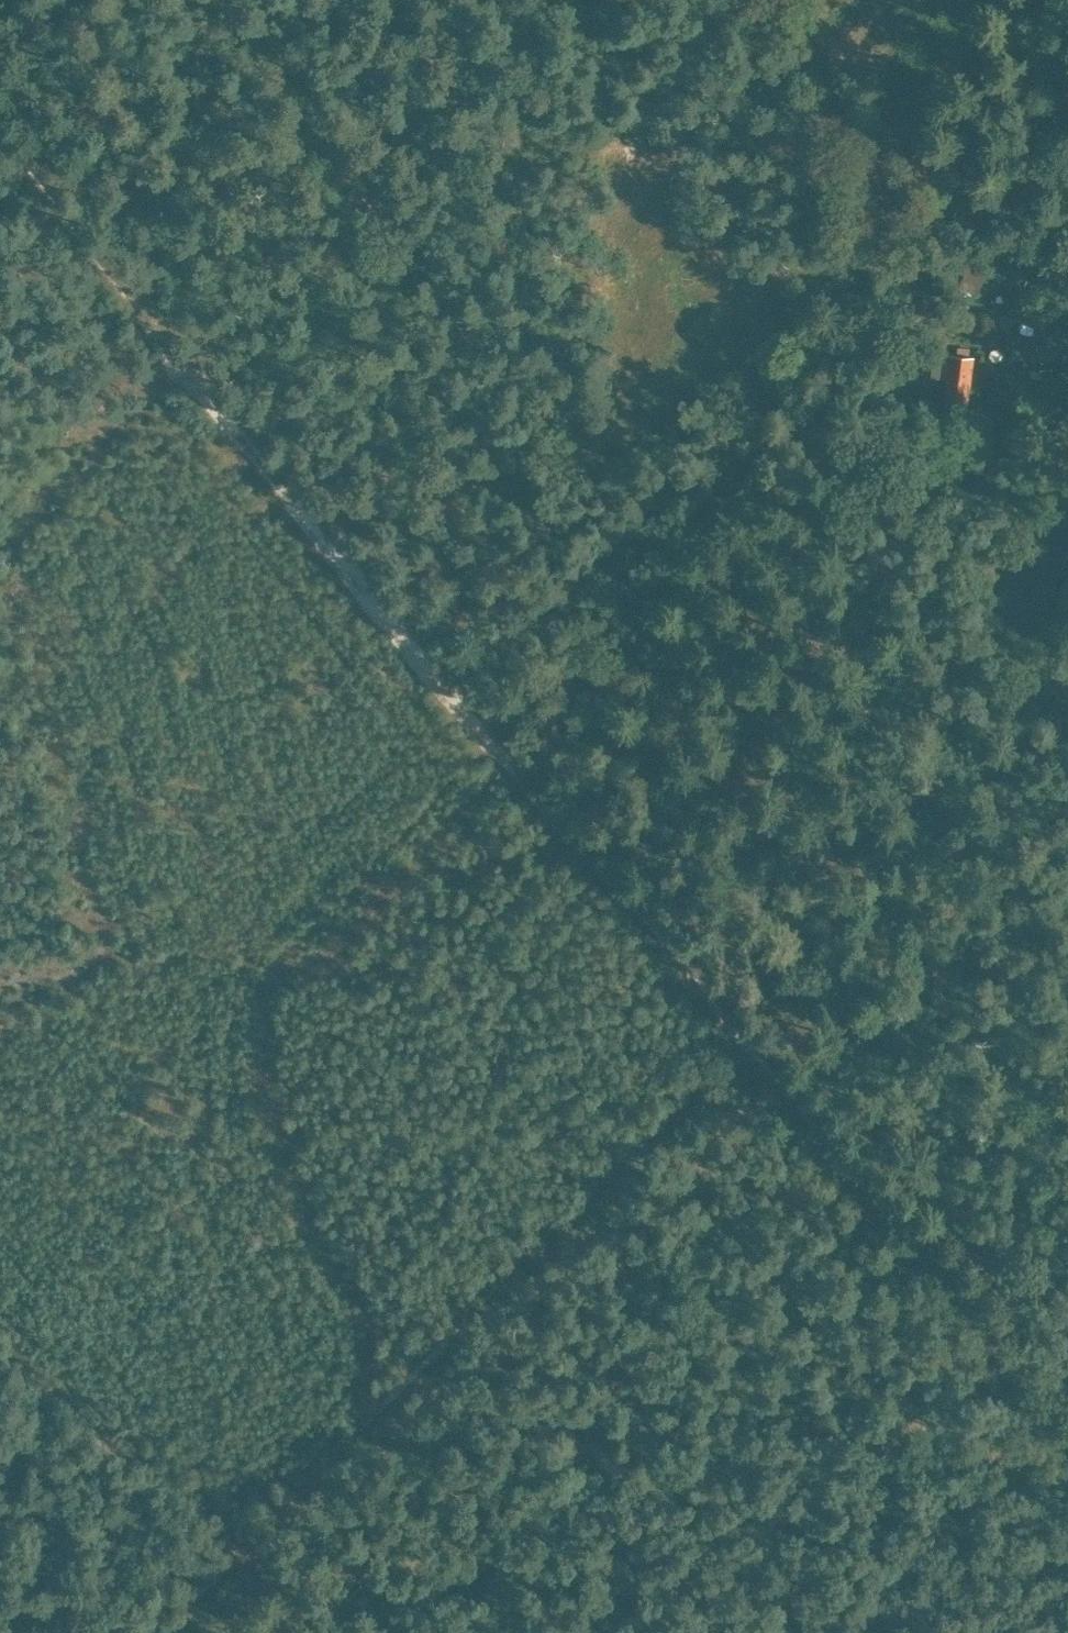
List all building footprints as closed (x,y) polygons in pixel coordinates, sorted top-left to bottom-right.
[(960,288),(977,295),(990,265),(973,258),(960,288)] [(1041,322),(1019,320),(997,318),(995,335),(1008,336),(1007,353),(1029,355),(1061,358),(1063,341),(1045,339),(1045,335),(1040,334),(1041,322)] [(930,375),(948,378),(945,403),(965,405),(971,357),(951,355),(933,353),(930,375)]
